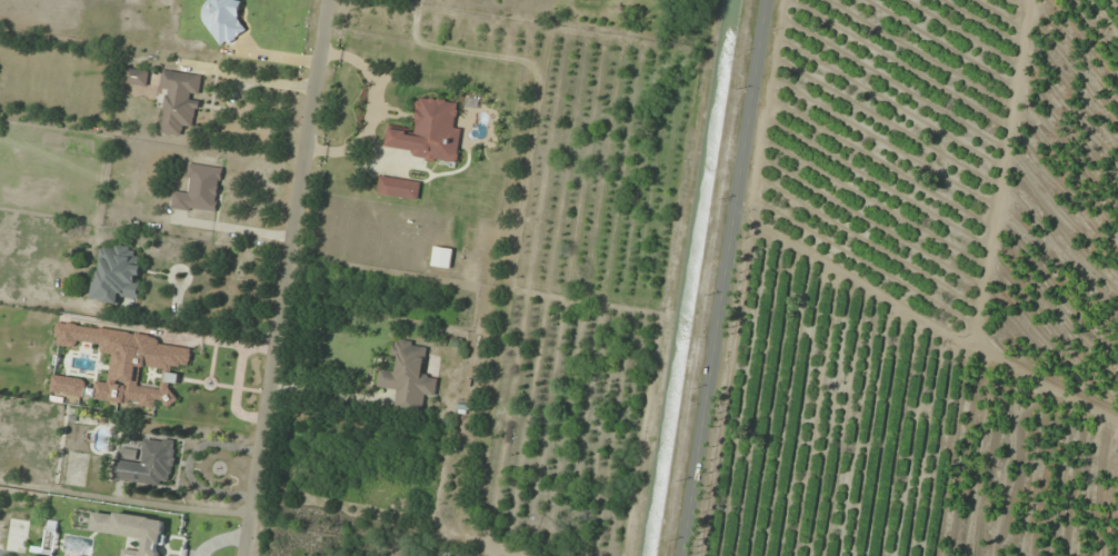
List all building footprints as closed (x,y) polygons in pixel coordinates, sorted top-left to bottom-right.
[(149,72),(127,69),(125,83),(147,86),(149,72)] [(161,133),(182,136),(184,126),(196,127),(203,76),(162,70),(160,91),(166,92),(161,133)] [(457,164),(461,129),(455,128),(458,102),(418,98),(414,132),(389,129),(387,145),(414,148),(413,159),(457,164)] [(216,215),(223,168),(190,164),(186,188),(175,186),(172,209),(216,215)] [(378,195),(418,200),(420,182),(380,177),(378,195)] [(135,248),(99,243),(91,300),(123,305),(124,297),(138,299),(144,259),(133,258),(135,248)] [(453,249),(435,247),(433,266),(451,269),(453,249)] [(428,344),(394,340),(392,358),(397,358),(396,372),(379,370),(377,389),(397,391),(395,413),(422,417),(424,395),(435,397),(438,378),(424,377),(428,344)] [(114,479),(171,487),(177,442),(145,437),(142,456),(118,452),(114,479)]
